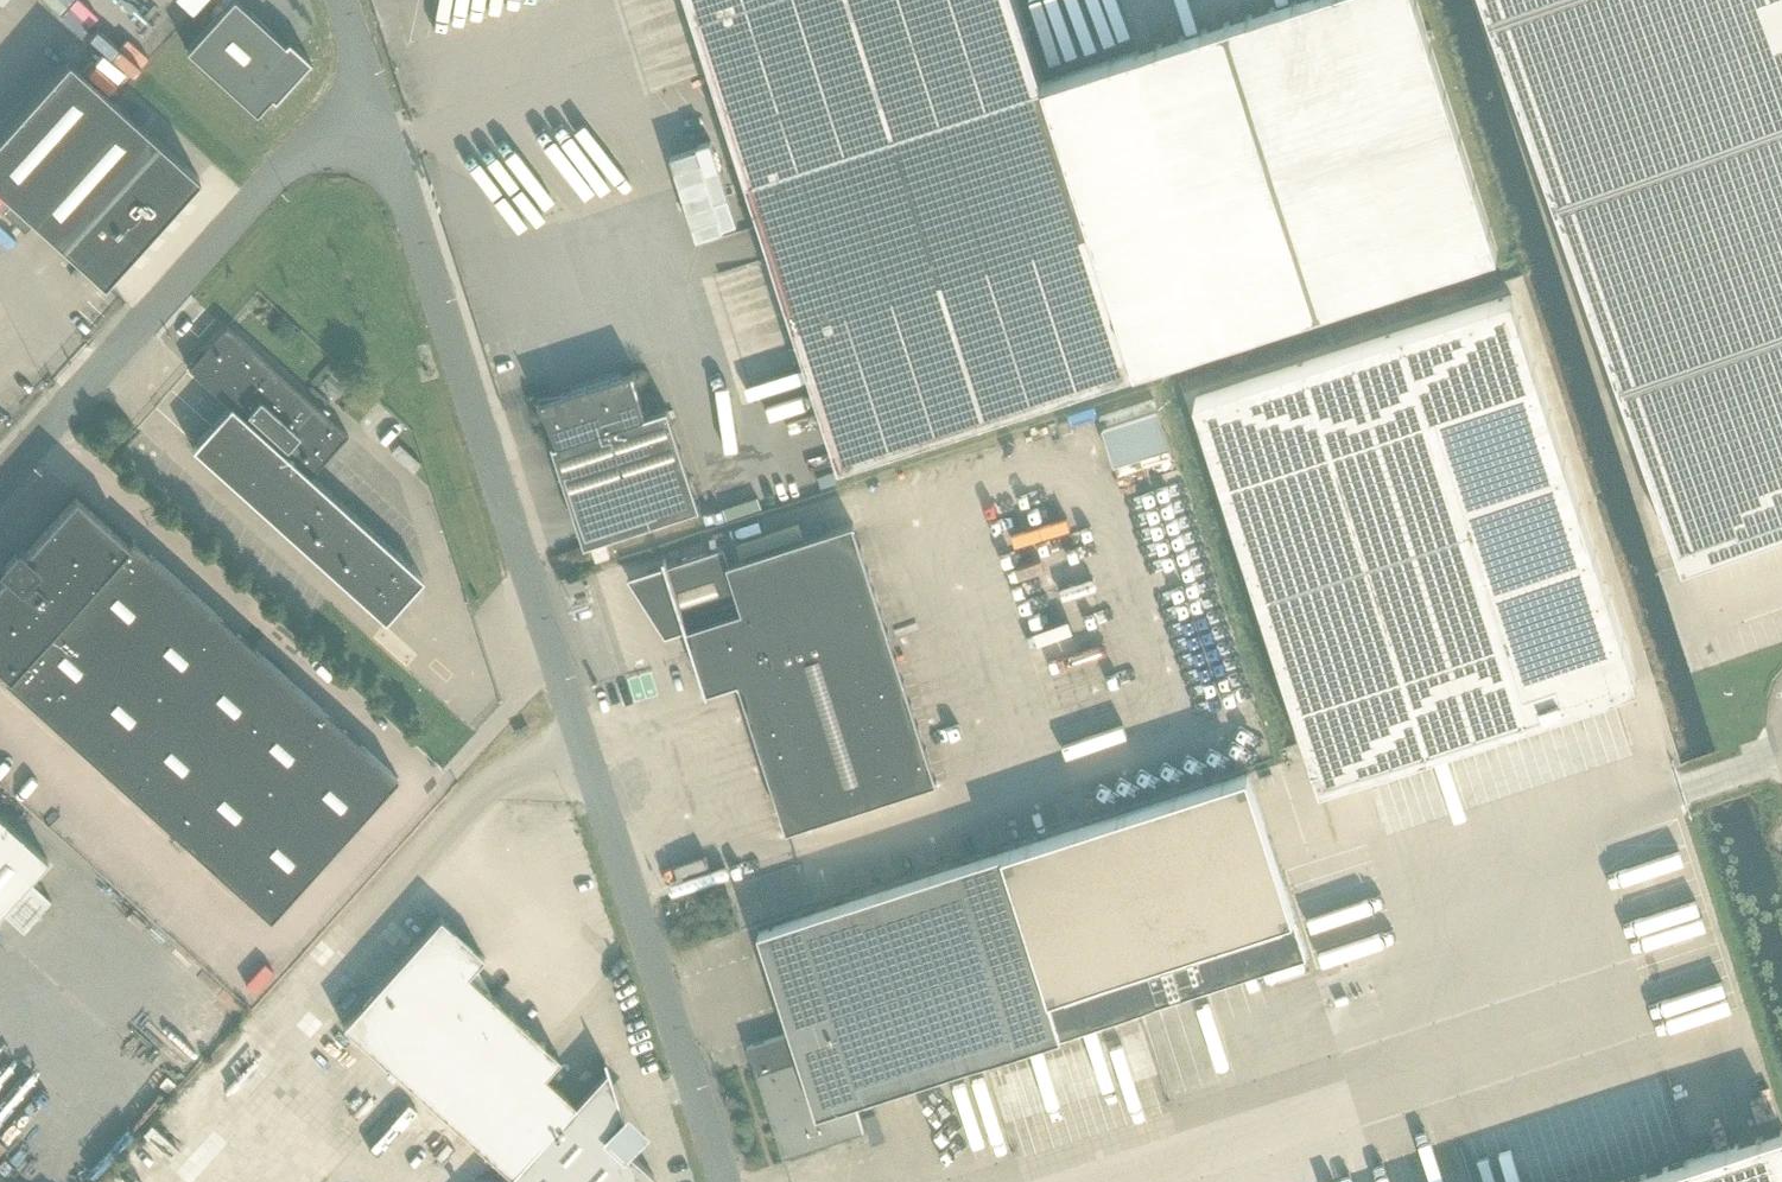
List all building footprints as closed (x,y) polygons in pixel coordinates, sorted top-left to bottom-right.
[(186,49),(257,113),(272,97),(275,100),(311,60),(288,39),(285,43),(238,0),(231,0),(186,49)] [(748,175),(841,461),(1136,366),(1504,247),(1424,0),(1289,0),(1043,80),(1017,0),(691,0),(748,175)] [(1683,564),(1781,530),(1781,0),(1484,0),(1683,564)] [(109,288),(204,182),(74,64),(0,146),(0,189),(109,288)] [(724,225),(738,221),(711,138),(697,143),(699,146),(671,155),(698,237),(725,228),(724,225)] [(1513,295),(1202,395),(1327,783),(1638,682),(1513,295)] [(227,324),(189,367),(230,405),(192,447),(385,620),(389,616),(388,615),(423,577),(310,476),(348,433),(227,324)] [(540,396),(538,397),(559,443),(554,445),(586,544),(701,507),(668,408),(646,415),(632,373),(637,371),(636,370),(541,401),(540,396)] [(834,471),(818,476),(822,487),(837,482),(834,471)] [(4,563),(8,567),(0,576),(0,667),(8,674),(84,590),(129,541),(75,493),(22,552),(18,548),(4,563)] [(628,577),(666,636),(687,629),(708,693),(709,693),(708,691),(740,681),(787,829),(937,781),(854,523),(730,563),(725,547),(668,565),(666,557),(664,558),(666,565),(628,577)] [(133,537),(129,541),(84,590),(137,638),(185,584),(133,537)] [(605,544),(593,548),(597,560),(609,556),(605,544)] [(185,584),(137,638),(121,655),(174,703),(238,632),(185,584)] [(84,590),(8,674),(4,679),(57,727),(121,655),(137,638),(84,590)] [(238,632),(174,703),(227,751),(291,680),(238,632)] [(174,703),(121,655),(57,727),(110,774),(174,703)] [(344,727),(291,680),(227,751),(280,798),(344,727)] [(110,774),(163,822),(227,751),(174,703),(110,774)] [(344,727),(280,798),(334,847),(398,776),(344,727)] [(280,798),(227,751),(163,822),(216,870),(280,798)] [(748,1045),(756,1072),(784,1157),(864,1131),(855,1101),(1307,955),(1248,773),(759,931),(791,1031),(748,1045)] [(270,918),(334,847),(280,798),(216,870),(270,918)] [(46,859),(0,817),(0,910),(46,859)] [(511,1174),(575,1103),(539,1073),(560,1057),(467,974),(484,956),(440,916),(343,1025),(386,1064),(387,1063),(511,1174)] [(1164,1068),(1173,1096),(1252,1070),(1243,1040),(1229,1040),(1224,1022),(1214,1025),(1213,1044),(1194,1043),(1194,1049),(1216,1050),(1218,1054),(1200,1054),(1199,1067),(1183,1066),(1180,1067),(1181,1072),(1173,1072),(1168,1055),(1165,1055),(1164,1068)] [(603,1058),(606,1069),(575,1103),(608,1133),(622,1117),(622,1120),(624,1119),(604,1058),(603,1058)] [(862,1101),(864,1110),(874,1107),(871,1098),(862,1101)] [(575,1103),(511,1174),(504,1181),(647,1181),(654,1174),(608,1133),(575,1103)] [(1619,1181),(1781,1181),(1781,1129),(1619,1181)]
